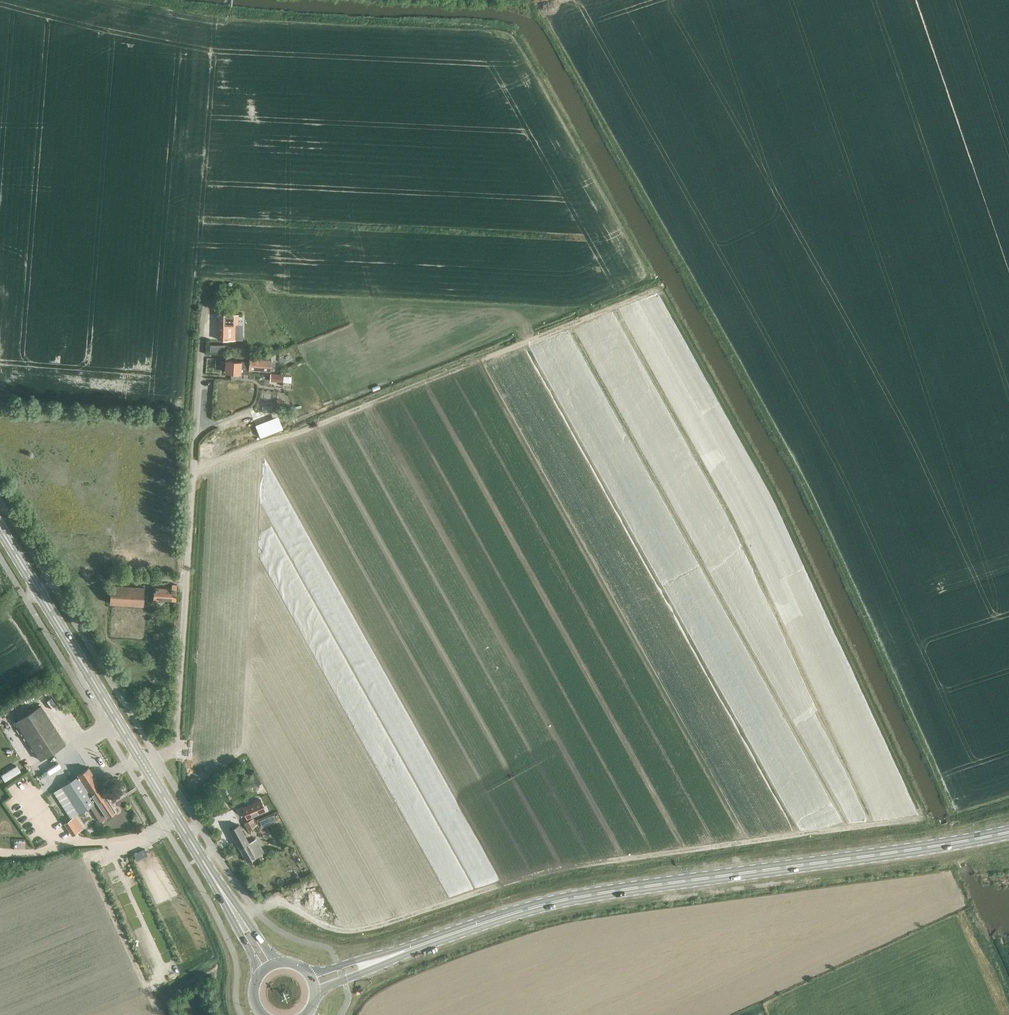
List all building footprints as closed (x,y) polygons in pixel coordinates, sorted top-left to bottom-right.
[(239,314),(219,313),(219,338),(234,339),(234,323),(238,323),(239,314)] [(227,360),(226,372),(242,373),(242,366),(249,367),(249,369),(260,370),(271,370),(271,360),(250,358),(250,361),(227,360)] [(261,385),(261,392),(282,394),(283,386),(261,385)] [(247,395),(230,401),(233,411),(250,404),(247,395)] [(153,598),(176,600),(176,585),(172,584),(172,589),(154,588),(153,598)] [(143,605),(144,587),(111,585),(110,603),(143,605)] [(41,760),(66,743),(41,705),(16,722),(41,760)] [(89,767),(84,771),(78,774),(79,775),(54,792),(71,819),(90,806),(97,816),(99,814),(103,820),(107,817),(117,811),(89,767)] [(267,809),(263,798),(244,806),(249,817),(267,809)] [(71,819),(64,823),(72,835),(79,830),(71,819)] [(256,827),(251,819),(243,823),(248,831),(256,827)] [(238,824),(229,829),(246,862),(263,852),(257,841),(249,845),(238,824)]
